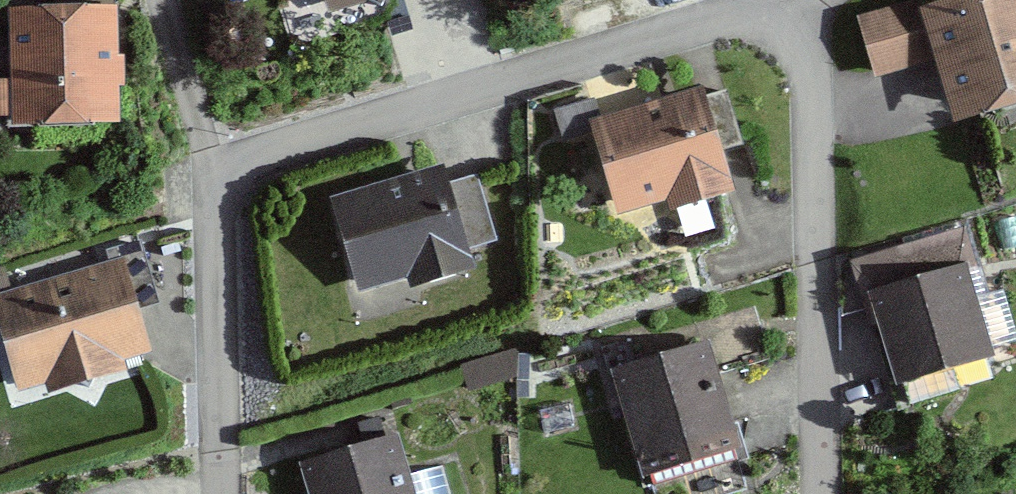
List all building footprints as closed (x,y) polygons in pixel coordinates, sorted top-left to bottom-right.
[(939,19),(964,105),(1015,89),(1015,0),(1001,0),(939,19)] [(923,4),(865,21),(880,71),(938,54),(923,4)] [(62,124),(70,112),(114,110),(111,17),(18,20),(21,113),(35,113),(43,125),(62,124)] [(673,190),(676,200),(728,184),(702,97),(601,128),(624,204),(673,190)] [(342,205),(365,282),(415,267),(418,276),(466,262),(462,249),(496,239),(477,177),(444,187),(440,175),(342,205)] [(5,305),(24,367),(51,359),(57,380),(70,376),(91,388),(102,367),(115,363),(112,353),(139,345),(129,311),(158,302),(140,244),(111,253),(117,272),(5,305)] [(894,343),(912,403),(996,378),(964,270),(919,283),(911,256),(861,271),(883,346),(894,343)] [(742,434),(729,427),(714,376),(773,360),(758,308),(699,324),(706,349),(623,372),(656,493),(735,493),(747,491),(737,456),(742,434)] [(319,493),(409,493),(393,440),(310,465),(319,493)] [(424,493),(452,493),(446,463),(419,468),(424,493)]
